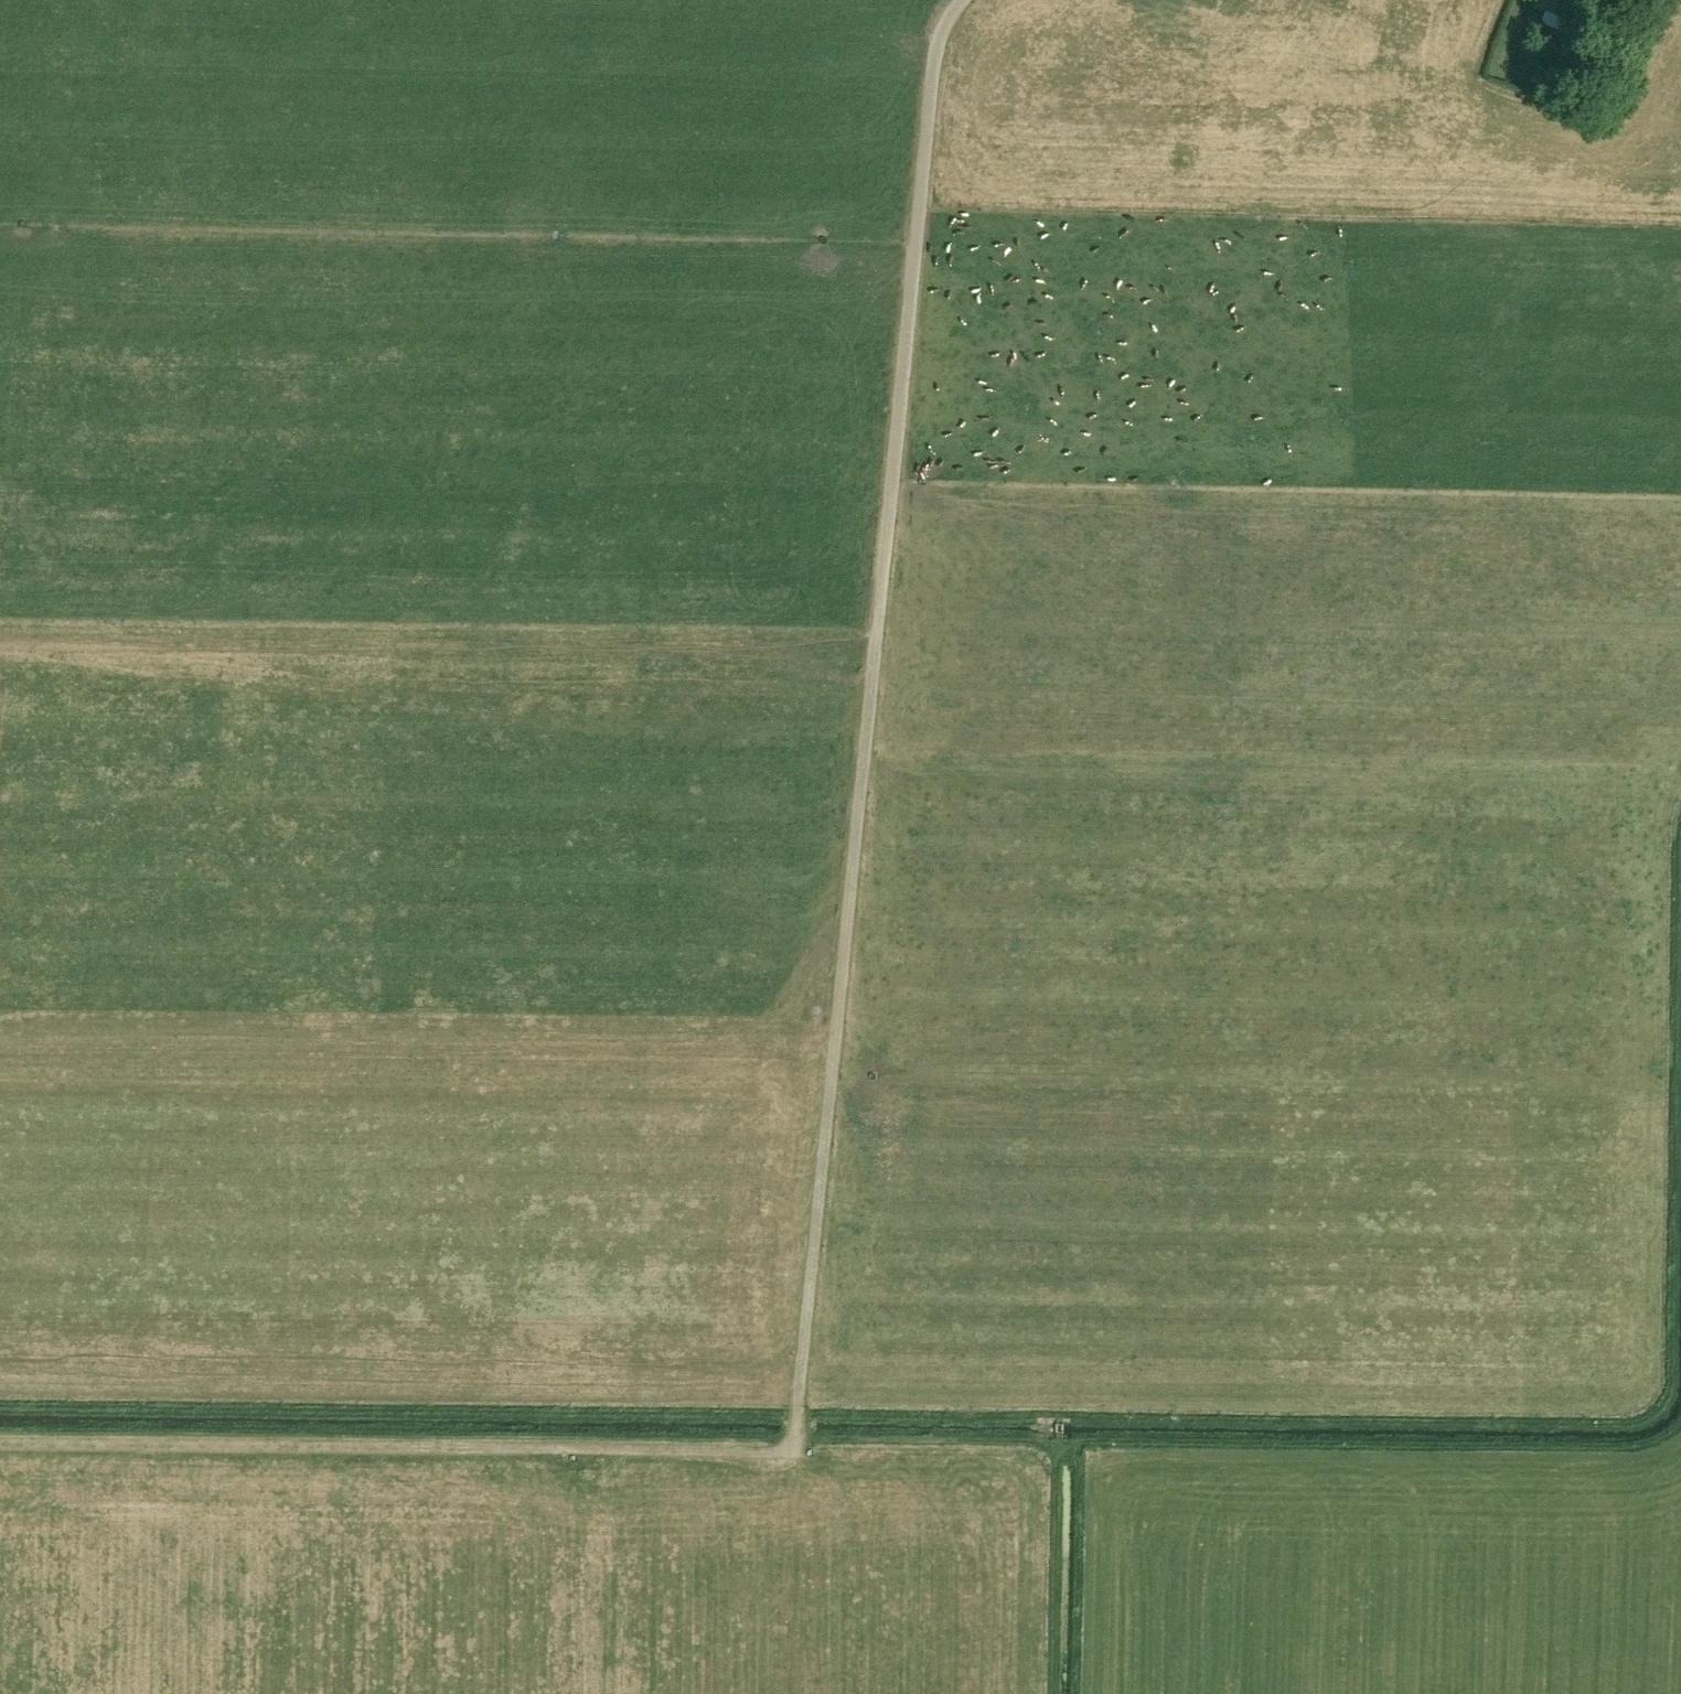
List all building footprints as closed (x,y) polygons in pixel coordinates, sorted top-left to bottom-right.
[(1536,8),(1569,20),(1577,0),(1538,0),(1536,8)]
